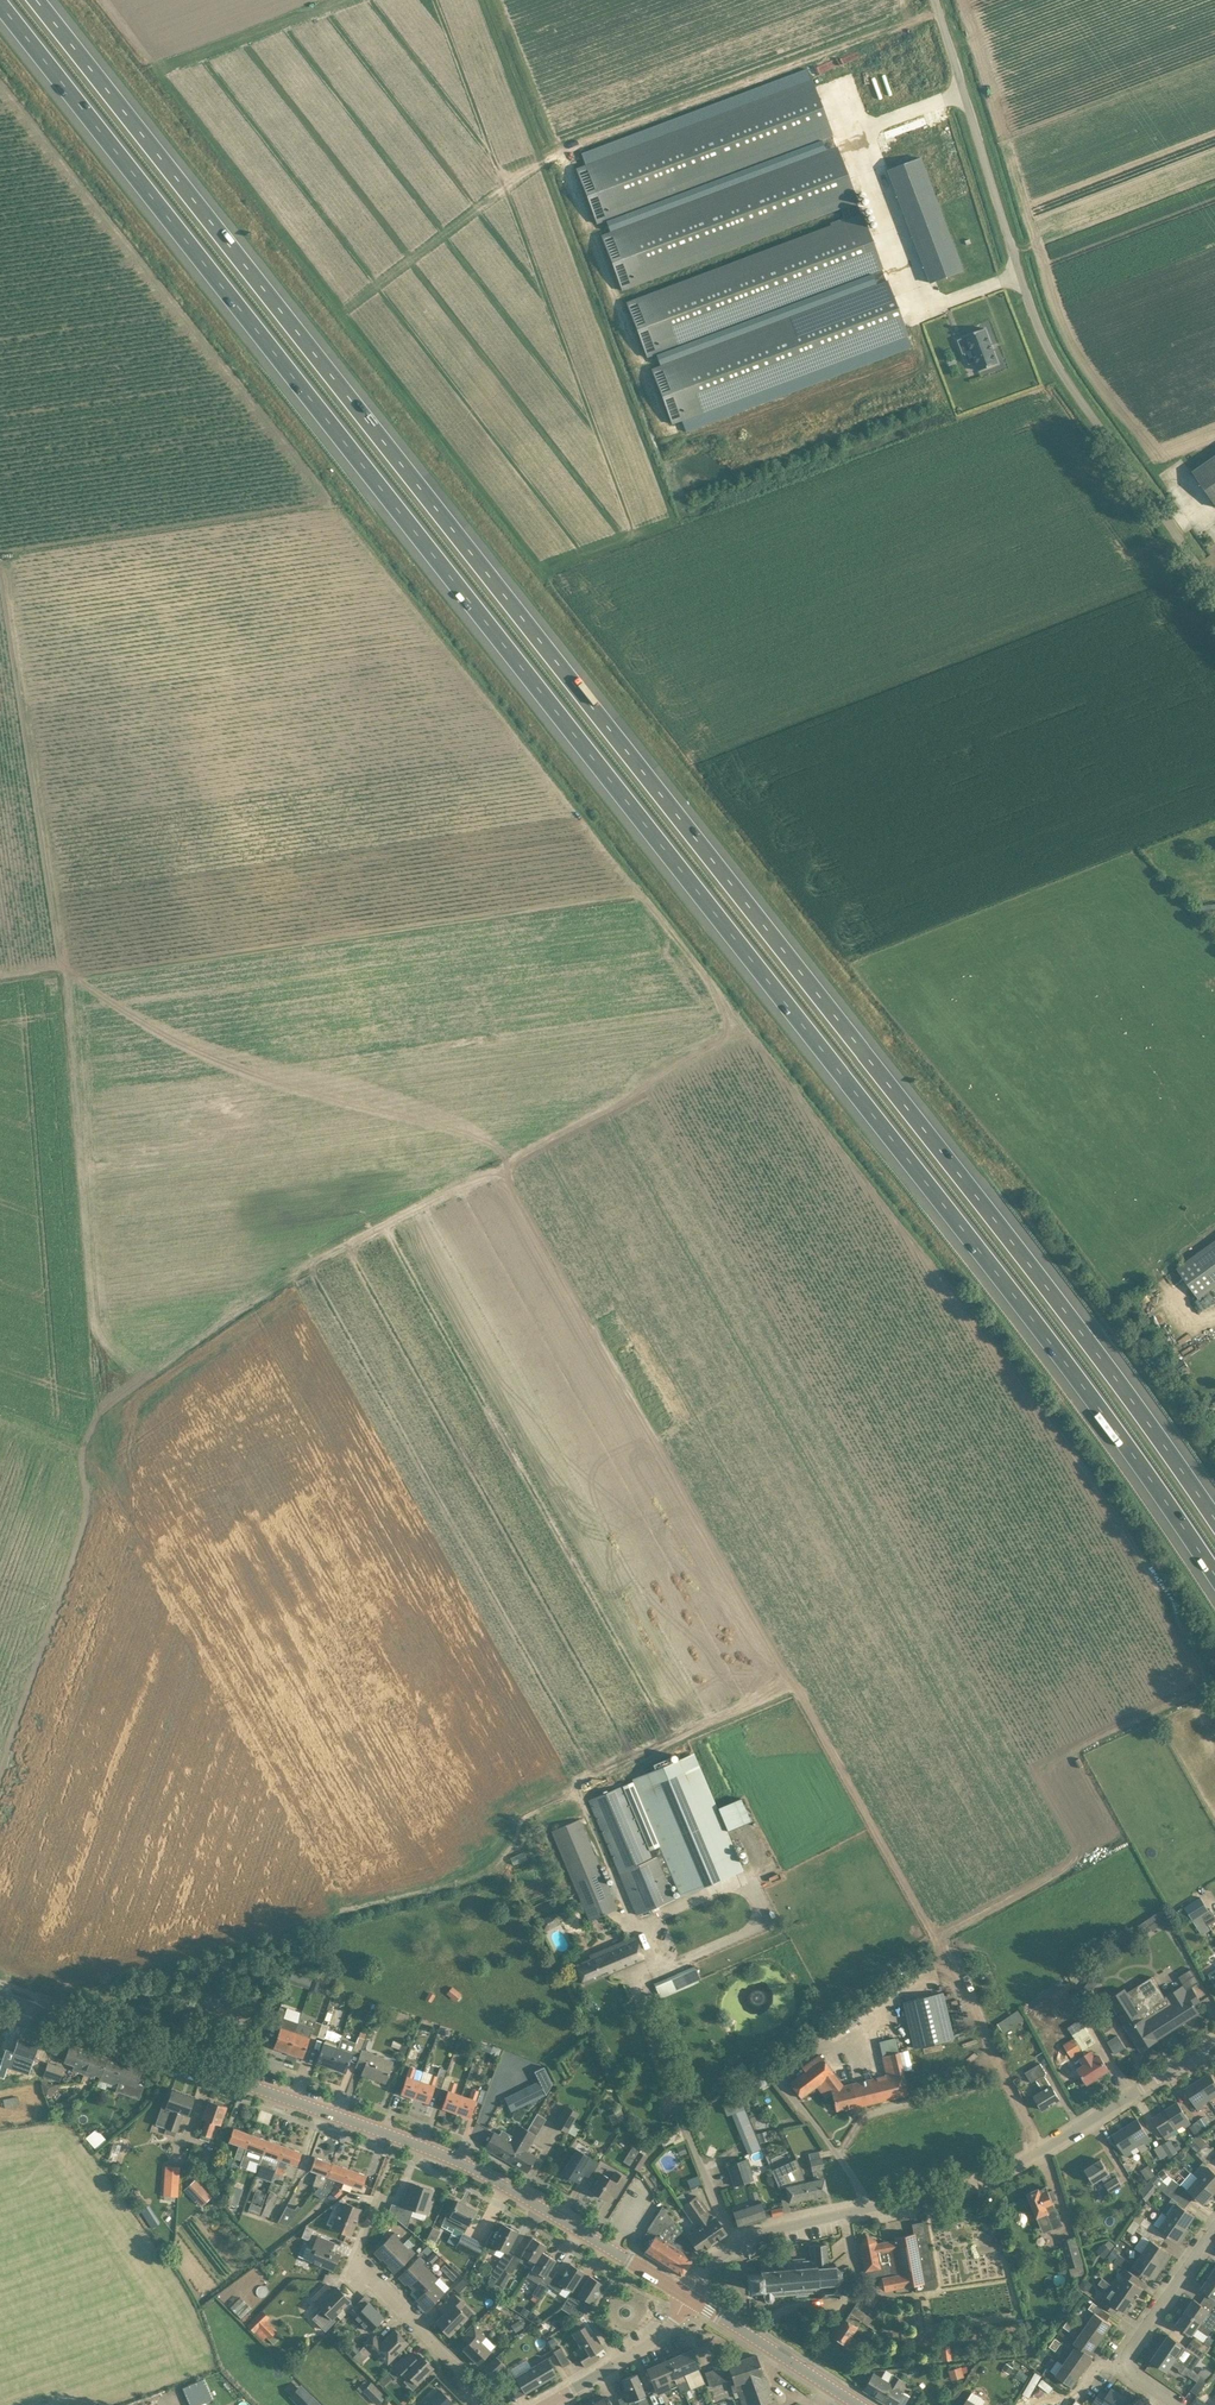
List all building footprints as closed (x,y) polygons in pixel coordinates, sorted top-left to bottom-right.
[(852,220),(846,222),(637,299),(637,298),(627,302),(648,357),(657,353),(872,273),(877,287),(662,366),(661,365),(652,369),(672,424),(682,420),(682,419),(896,341),(895,340),(908,335),(887,280),(886,281),(882,269),(883,269),(862,214),(861,214),(857,202),(858,202),(837,147),(836,147),(832,135),(833,135),(812,80),(800,85),(588,165),(587,165),(578,168),(598,223),(608,220),(607,219),(822,140),(827,153),(612,232),(612,231),(603,235),(623,290),(632,287),(632,286),(841,209),(847,206),(852,220)] [(922,158),(889,170),(931,283),(964,270),(922,158)] [(976,361),(979,371),(999,364),(986,328),(966,335),(972,350),(965,352),(970,363),(976,361)] [(705,513),(940,427),(919,370),(684,456),(705,513)] [(1203,465),(1193,472),(1214,504),(1214,457),(1203,465)] [(1201,911),(1214,909),(1214,903),(1200,905),(1201,911)] [(1178,1267),(1177,1268),(1177,1269),(1199,1298),(1214,1287),(1214,1240),(1178,1267)] [(698,1755),(589,1796),(635,1915),(678,1898),(678,1897),(746,1871),(730,1830),(754,1821),(745,1797),(718,1807),(698,1755)] [(589,1920),(617,1909),(583,1818),(554,1828),(589,1920)] [(1184,1908),(1172,1916),(1179,1927),(1191,1920),(1192,1919),(1196,1926),(1198,1925),(1203,1934),(1211,1929),(1209,1925),(1214,1922),(1214,1917),(1211,1909),(1208,1910),(1201,1898),(1184,1908)] [(539,1921),(544,1930),(549,1928),(544,1918),(539,1921)] [(1143,1934),(1151,1929),(1145,1921),(1137,1926),(1138,1926),(1143,1934)] [(644,1958),(634,1935),(588,1954),(590,1959),(576,1964),(584,1983),(644,1958)] [(695,1966),(654,1985),(660,1998),(700,1980),(695,1966)] [(305,1976),(303,1983),(310,1985),(312,1979),(305,1976)] [(1108,2000),(1126,2030),(1128,2029),(1135,2040),(1141,2050),(1157,2040),(1157,2038),(1199,2011),(1195,2005),(1201,2002),(1195,1991),(1191,1986),(1185,1989),(1183,1985),(1165,1996),(1153,1976),(1127,1992),(1124,1988),(1108,2000)] [(321,1980),(314,1978),(311,1985),(315,1987),(320,1984),(321,1980)] [(1090,1992),(1094,1988),(1087,1983),(1084,1987),(1090,1992)] [(461,1994),(453,1986),(447,1993),(456,2001),(461,1994)] [(437,1993),(429,1989),(425,1998),(433,2002),(437,1993)] [(953,2039),(942,1992),(902,2002),(913,2049),(953,2039)] [(279,2008),(279,2009),(275,2021),(281,2023),(280,2028),(274,2047),(288,2052),(295,2033),(294,2033),(297,2025),(283,2020),(286,2011),(279,2008)] [(1016,2025),(1010,2015),(998,2023),(1002,2029),(1004,2033),(1016,2025)] [(370,2028),(378,2031),(381,2020),(374,2018),(370,2028)] [(288,2052),(303,2057),(307,2046),(309,2038),(310,2034),(317,2036),(322,2024),(315,2022),(315,2021),(313,2027),(298,2022),(295,2033),(288,2052)] [(317,2036),(324,2039),(328,2026),(322,2024),(317,2036)] [(1064,2045),(1071,2057),(1095,2043),(1089,2032),(1088,2033),(1084,2027),(1075,2033),(1078,2039),(1075,2041),(1074,2039),(1064,2045)] [(1125,2047),(1117,2035),(1107,2041),(1115,2054),(1125,2047)] [(352,2053),(359,2056),(361,2050),(365,2039),(358,2036),(352,2053),(337,2048),(331,2067),(345,2072),(349,2061),(352,2053)] [(35,2057),(39,2044),(18,2037),(14,2050),(15,2051),(11,2061),(30,2068),(34,2057),(35,2057)] [(905,2082),(903,2071),(896,2042),(880,2046),(882,2056),(881,2056),(885,2075),(844,2084),(818,2053),(801,2067),(803,2070),(789,2082),(794,2088),(801,2097),(827,2078),(835,2089),(831,2090),(836,2110),(857,2105),(857,2106),(908,2094),(905,2082)] [(481,2049),(490,2053),(498,2056),(501,2048),(493,2045),(493,2046),(484,2043),(480,2043),(479,2046),(481,2049)] [(81,2073),(84,2074),(92,2051),(71,2044),(64,2062),(75,2065),(73,2070),(81,2073)] [(316,2062),(331,2067),(337,2048),(323,2044),(320,2050),(316,2062)] [(355,2066),(356,2066),(363,2069),(362,2073),(385,2082),(393,2061),(368,2052),(361,2050),(359,2056),(355,2066)] [(100,2079),(108,2057),(92,2051),(84,2074),(81,2080),(85,2082),(88,2075),(94,2077),(95,2074),(101,2076),(100,2079)] [(1082,2086),(1108,2070),(1109,2069),(1099,2054),(1093,2058),(1089,2052),(1080,2057),(1084,2064),(1077,2068),(1082,2074),(1078,2077),(1082,2086)] [(119,2081),(136,2087),(142,2069),(108,2057),(100,2079),(118,2086),(119,2081)] [(1042,2090),(1041,2091),(1034,2094),(1035,2095),(1033,2099),(1034,2101),(1038,2101),(1043,2110),(1060,2100),(1054,2089),(1045,2073),(1037,2059),(1023,2067),(1025,2071),(1026,2070),(1032,2082),(1036,2079),(1042,2090)] [(733,2068),(730,2064),(721,2072),(724,2076),(720,2079),(725,2086),(747,2068),(742,2061),(733,2068)] [(43,2076),(59,2082),(64,2068),(48,2062),(43,2076)] [(8,2066),(2,2064),(0,2069),(0,2075),(5,2077),(8,2066)] [(401,2092),(415,2097),(424,2071),(423,2071),(420,2080),(411,2078),(414,2068),(409,2067),(405,2081),(401,2092)] [(441,2088),(447,2071),(440,2067),(436,2076),(430,2074),(430,2073),(424,2071),(415,2097),(429,2102),(434,2085),(441,2088)] [(1210,2100),(1214,2096),(1214,2080),(1210,2072),(1197,2080),(1210,2100)] [(442,2107),(456,2112),(462,2094),(455,2092),(457,2083),(451,2080),(446,2096),(442,2107)] [(546,2095),(543,2090),(539,2081),(539,2080),(512,2093),(519,2108),(546,2095)] [(1185,2088),(1191,2098),(1198,2110),(1204,2106),(1203,2104),(1210,2100),(1197,2080),(1185,2088)] [(57,2084),(41,2081),(46,2096),(51,2096),(57,2090),(57,2084)] [(163,2101),(160,2112),(155,2124),(166,2128),(177,2131),(183,2113),(188,2115),(191,2107),(195,2096),(172,2088),(167,2102),(163,2101)] [(470,2097),(462,2094),(456,2112),(470,2116),(474,2105),(478,2090),(473,2088),(470,2097)] [(20,2105),(18,2095),(3,2099),(5,2108),(20,2105)] [(741,2098),(727,2104),(731,2113),(742,2141),(748,2154),(762,2148),(760,2142),(756,2133),(751,2121),(748,2115),(741,2098)] [(209,2101),(205,2112),(203,2119),(206,2120),(201,2134),(210,2137),(215,2124),(219,2125),(226,2107),(209,2101)] [(1178,2101),(1165,2109),(1177,2129),(1184,2125),(1185,2126),(1191,2123),(1184,2111),(1178,2101)] [(554,2125),(566,2133),(579,2113),(566,2105),(554,2125)] [(1171,2133),(1177,2129),(1165,2109),(1152,2117),(1159,2127),(1166,2139),(1172,2135),(1171,2133)] [(615,2112),(619,2122),(625,2119),(622,2110),(615,2112)] [(1209,2124),(1204,2116),(1197,2120),(1203,2128),(1209,2124)] [(1125,2126),(1137,2146),(1144,2141),(1146,2143),(1151,2140),(1144,2128),(1138,2118),(1125,2126)] [(1196,2136),(1204,2131),(1197,2121),(1189,2126),(1196,2136)] [(1112,2134),(1119,2145),(1126,2156),(1132,2152),(1130,2150),(1137,2146),(1125,2126),(1112,2134)] [(96,2148),(107,2139),(97,2127),(86,2137),(96,2148)] [(229,2142),(238,2145),(234,2158),(241,2160),(251,2134),(234,2127),(229,2142)] [(508,2160),(515,2164),(527,2172),(533,2161),(536,2157),(526,2150),(535,2134),(531,2131),(527,2129),(508,2160)] [(494,2131),(485,2147),(508,2160),(521,2139),(513,2135),(510,2140),(494,2131)] [(251,2134),(241,2160),(248,2163),(253,2150),(262,2153),(263,2153),(268,2140),(251,2134)] [(1213,2158),(1214,2156),(1214,2150),(1199,2135),(1193,2139),(1213,2158)] [(667,2148),(672,2146),(668,2138),(663,2140),(667,2148)] [(1213,2158),(1193,2139),(1192,2139),(1201,2148),(1196,2153),(1207,2164),(1213,2158)] [(263,2153),(262,2153),(258,2166),(275,2172),(284,2145),(268,2140),(263,2153)] [(1178,2152),(1177,2150),(1173,2144),(1171,2140),(1168,2140),(1162,2144),(1170,2157),(1178,2152)] [(678,2146),(681,2154),(687,2152),(683,2144),(678,2146)] [(281,2179),(282,2176),(286,2162),(297,2165),(302,2152),(284,2145),(275,2172),(275,2173),(274,2177),(281,2179)] [(575,2150),(568,2161),(562,2172),(578,2182),(585,2170),(591,2174),(598,2164),(575,2150)] [(638,2151),(630,2165),(638,2171),(647,2156),(638,2151)] [(820,2151),(808,2153),(810,2161),(812,2170),(814,2170),(816,2179),(804,2181),(808,2197),(827,2193),(821,2167),(824,2167),(820,2151)] [(1180,2160),(1185,2155),(1181,2151),(1176,2156),(1180,2160)] [(877,2153),(868,2156),(875,2177),(885,2173),(877,2153)] [(310,2171),(317,2173),(313,2185),(318,2187),(324,2189),(333,2162),(315,2156),(310,2171)] [(734,2186),(754,2180),(746,2158),(726,2164),(734,2186)] [(803,2172),(796,2158),(770,2170),(771,2171),(778,2186),(779,2188),(786,2187),(789,2201),(808,2197),(804,2181),(803,2172)] [(1085,2169),(1091,2179),(1094,2183),(1102,2177),(1106,2184),(1105,2185),(1109,2192),(1122,2184),(1117,2176),(1112,2179),(1108,2172),(1109,2172),(1101,2159),(1085,2169)] [(349,2168),(333,2162),(324,2189),(318,2187),(314,2193),(322,2199),(328,2191),(330,2191),(335,2179),(344,2182),(349,2168)] [(163,2195),(178,2196),(180,2166),(165,2165),(163,2195)] [(1147,2179),(1154,2175),(1155,2174),(1150,2166),(1142,2171),(1147,2179)] [(1199,2177),(1214,2191),(1214,2172),(1209,2166),(1199,2177)] [(361,2188),(366,2174),(349,2168),(344,2182),(361,2188)] [(1158,2174),(1163,2180),(1169,2175),(1164,2170),(1158,2174)] [(778,2186),(771,2171),(768,2174),(767,2178),(769,2184),(773,2186),(778,2186)] [(601,2174),(597,2179),(591,2189),(606,2199),(610,2193),(616,2196),(622,2186),(626,2180),(613,2172),(609,2179),(601,2174)] [(1162,2211),(1168,2216),(1169,2215),(1186,2227),(1194,2215),(1185,2208),(1177,2203),(1174,2201),(1180,2193),(1169,2184),(1168,2185),(1158,2177),(1153,2183),(1172,2198),(1162,2211)] [(1214,2191),(1199,2177),(1188,2188),(1195,2195),(1204,2203),(1214,2191)] [(206,2190),(195,2179),(184,2190),(194,2201),(206,2190)] [(1169,2184),(1180,2193),(1185,2187),(1181,2184),(1180,2185),(1172,2179),(1169,2184)] [(403,2205),(398,2219),(406,2227),(413,2209),(428,2214),(433,2200),(429,2199),(433,2189),(413,2183),(410,2190),(407,2189),(402,2205),(403,2205)] [(1039,2189),(1038,2189),(1035,2188),(1031,2190),(1029,2193),(1038,2216),(1047,2213),(1054,2229),(1064,2225),(1054,2202),(1058,2201),(1053,2189),(1049,2191),(1047,2186),(1039,2190),(1039,2189)] [(338,2187),(328,2196),(332,2201),(343,2192),(338,2187)] [(232,2190),(228,2203),(237,2206),(241,2193),(232,2190)] [(738,2226),(766,2217),(760,2199),(759,2199),(757,2191),(749,2193),(752,2202),(732,2208),(738,2226)] [(277,2195),(270,2192),(265,2202),(266,2203),(262,2213),(269,2216),(274,2206),(272,2205),(277,2195)] [(697,2195),(687,2202),(682,2206),(686,2211),(692,2207),(709,2230),(705,2232),(712,2242),(726,2233),(715,2216),(712,2218),(697,2195)] [(331,2227),(339,2230),(350,2234),(361,2209),(346,2202),(342,2197),(333,2205),(330,2208),(336,2214),(331,2227)] [(455,2229),(462,2233),(464,2233),(470,2220),(476,2210),(458,2200),(451,2214),(447,2212),(442,2222),(448,2225),(455,2229)] [(262,2207),(251,2203),(249,2210),(259,2214),(262,2207)] [(690,2257),(689,2256),(694,2249),(682,2232),(663,2205),(648,2229),(642,2238),(643,2246),(647,2248),(645,2252),(679,2274),(682,2274),(691,2260),(690,2257)] [(295,2209),(286,2206),(277,2222),(287,2225),(301,2207),(297,2206),(295,2209)] [(699,2252),(712,2242),(705,2232),(709,2230),(692,2207),(686,2211),(697,2228),(687,2234),(699,2252)] [(771,2209),(773,2215),(782,2213),(781,2207),(771,2209)] [(1186,2227),(1169,2215),(1168,2216),(1159,2228),(1167,2233),(1177,2240),(1177,2239),(1180,2241),(1188,2230),(1185,2228),(1186,2227)] [(387,2221),(392,2225),(396,2220),(391,2216),(387,2221)] [(152,2228),(158,2224),(154,2218),(148,2222),(152,2228)] [(1140,2224),(1153,2232),(1157,2226),(1145,2218),(1140,2224)] [(1140,2224),(1134,2219),(1127,2230),(1134,2234),(1136,2230),(1143,2235),(1148,2239),(1153,2232),(1140,2224)] [(894,2239),(894,2240),(876,2243),(876,2241),(866,2234),(860,2244),(866,2277),(877,2284),(884,2290),(893,2288),(914,2284),(916,2291),(935,2288),(934,2279),(928,2249),(925,2233),(923,2221),(922,2221),(912,2223),(914,2233),(910,2233),(897,2236),(894,2236),(895,2239),(894,2239)] [(497,2247),(506,2252),(507,2251),(513,2238),(514,2239),(519,2230),(511,2226),(510,2227),(503,2223),(497,2233),(492,2231),(485,2244),(484,2248),(494,2254),(497,2247)] [(438,2240),(441,2229),(433,2226),(430,2237),(438,2240)] [(309,2240),(311,2234),(305,2231),(302,2237),(309,2240)] [(399,2238),(400,2237),(394,2232),(374,2252),(381,2259),(382,2258),(386,2261),(404,2243),(399,2238)] [(485,2244),(464,2233),(462,2233),(455,2247),(477,2259),(483,2247),(484,2248),(485,2244)] [(316,2235),(311,2248),(306,2247),(302,2257),(322,2265),(333,2269),(340,2253),(328,2248),(331,2241),(316,2235)] [(526,2246),(522,2253),(535,2262),(542,2251),(546,2245),(532,2236),(526,2246)] [(1075,2237),(1060,2241),(1068,2268),(1083,2264),(1075,2237)] [(1110,2249),(1114,2245),(1109,2240),(1105,2244),(1103,2243),(1096,2251),(1104,2258),(1111,2250),(1110,2249)] [(1152,2240),(1151,2241),(1143,2252),(1164,2267),(1172,2255),(1168,2252),(1169,2252),(1159,2245),(1152,2240)] [(394,2272),(403,2264),(415,2252),(411,2248),(409,2246),(408,2247),(404,2243),(386,2261),(388,2264),(387,2265),(394,2272)] [(827,2251),(826,2243),(813,2244),(813,2245),(809,2245),(810,2252),(809,2252),(809,2253),(810,2253),(810,2259),(805,2260),(805,2257),(792,2258),(793,2261),(783,2261),(783,2260),(781,2260),(779,2258),(775,2258),(773,2261),(771,2261),(771,2263),(762,2263),(762,2262),(760,2262),(761,2270),(760,2270),(760,2272),(746,2274),(748,2289),(761,2288),(762,2290),(763,2290),(763,2298),(765,2297),(765,2300),(768,2302),(772,2302),(774,2299),(775,2297),(777,2297),(776,2295),(785,2294),(785,2295),(787,2295),(787,2294),(796,2293),(796,2296),(809,2294),(808,2292),(819,2291),(819,2298),(840,2296),(840,2294),(838,2294),(837,2284),(838,2284),(838,2282),(836,2282),(839,2279),(842,2279),(842,2277),(839,2276),(839,2270),(843,2270),(842,2268),(840,2269),(836,2265),(836,2263),(835,2263),(834,2265),(829,2265),(828,2263),(827,2258),(828,2258),(828,2256),(827,2256),(827,2252),(828,2252),(828,2251),(827,2251)] [(532,2268),(531,2269),(527,2275),(539,2282),(532,2294),(539,2298),(547,2284),(541,2280),(544,2276),(545,2277),(549,2270),(556,2260),(542,2251),(535,2262),(532,2268)] [(434,2252),(429,2256),(429,2259),(433,2263),(438,2257),(434,2252)] [(1143,2252),(1138,2259),(1134,2265),(1141,2270),(1142,2271),(1144,2272),(1151,2277),(1155,2280),(1164,2267),(1160,2264),(1143,2252)] [(519,2260),(520,2259),(513,2254),(505,2267),(504,2268),(511,2273),(519,2261),(519,2260)] [(1119,2254),(1115,2261),(1125,2268),(1128,2270),(1132,2263),(1119,2254)] [(425,2262),(419,2256),(407,2268),(398,2276),(406,2284),(407,2282),(410,2285),(428,2268),(423,2263),(425,2262)] [(547,2284),(559,2291),(558,2292),(566,2297),(576,2280),(584,2269),(570,2260),(563,2272),(557,2268),(548,2282),(549,2282),(547,2284)] [(504,2268),(505,2267),(498,2262),(489,2277),(488,2280),(488,2284),(492,2287),(496,2282),(504,2268)] [(417,2299),(436,2280),(438,2278),(428,2268),(410,2285),(413,2288),(412,2290),(418,2297),(416,2299),(417,2299)] [(1128,2270),(1125,2268),(1124,2268),(1121,2273),(1127,2278),(1123,2284),(1115,2278),(1111,2284),(1135,2300),(1143,2288),(1136,2283),(1140,2278),(1130,2271),(1128,2270)] [(504,2270),(500,2276),(507,2280),(510,2274),(504,2270)] [(448,2275),(453,2280),(456,2276),(452,2271),(448,2275)] [(583,2284),(576,2280),(566,2297),(567,2298),(564,2303),(570,2307),(573,2303),(585,2310),(591,2300),(595,2294),(599,2288),(603,2281),(590,2273),(583,2284)] [(1202,2288),(1214,2297),(1214,2277),(1211,2274),(1202,2288)] [(1099,2283),(1108,2290),(1104,2297),(1101,2303),(1115,2313),(1119,2307),(1126,2312),(1135,2300),(1111,2284),(1102,2278),(1099,2283)] [(418,2303),(425,2311),(446,2290),(436,2280),(417,2299),(420,2302),(418,2303)] [(463,2288),(458,2282),(454,2287),(459,2292),(463,2288)] [(312,2299),(315,2301),(329,2315),(332,2317),(341,2308),(350,2300),(336,2286),(333,2290),(327,2284),(318,2292),(312,2299)] [(872,2307),(873,2306),(876,2308),(880,2302),(877,2300),(877,2298),(864,2290),(858,2299),(872,2307)] [(455,2292),(449,2296),(441,2305),(447,2310),(436,2321),(449,2335),(458,2326),(468,2317),(461,2309),(466,2304),(455,2292)] [(1194,2299),(1186,2311),(1211,2329),(1214,2324),(1214,2322),(1205,2315),(1209,2309),(1204,2306),(1194,2299)] [(357,2302),(349,2311),(345,2315),(355,2326),(359,2322),(368,2331),(374,2325),(383,2317),(368,2302),(363,2308),(357,2302)] [(1094,2312),(1088,2322),(1105,2334),(1112,2324),(1107,2320),(1111,2314),(1093,2302),(1089,2308),(1094,2312)] [(530,2311),(523,2306),(520,2311),(527,2316),(530,2311)] [(835,2327),(834,2328),(833,2331),(833,2332),(832,2334),(844,2343),(845,2347),(849,2349),(852,2349),(859,2339),(851,2334),(861,2319),(868,2323),(872,2317),(854,2306),(846,2319),(842,2317),(836,2327),(835,2327)] [(258,2326),(267,2335),(269,2338),(277,2330),(267,2319),(269,2317),(263,2310),(250,2322),(247,2324),(253,2330),(255,2328),(258,2326)] [(528,2316),(535,2322),(539,2317),(532,2311),(528,2316)] [(1192,2333),(1193,2334),(1197,2328),(1207,2335),(1211,2329),(1186,2311),(1177,2324),(1192,2334),(1192,2333)] [(335,2325),(327,2317),(322,2322),(321,2324),(328,2332),(335,2325)] [(590,2335),(584,2325),(579,2318),(569,2324),(574,2331),(571,2333),(579,2346),(584,2343),(590,2353),(581,2358),(581,2360),(585,2367),(599,2358),(595,2352),(603,2347),(594,2333),(590,2335)] [(520,2319),(514,2323),(518,2330),(524,2327),(520,2319)] [(1069,2319),(1066,2322),(1072,2327),(1075,2323),(1069,2319)] [(1069,2331),(1072,2327),(1066,2322),(1063,2326),(1069,2331)] [(1088,2322),(1081,2332),(1098,2344),(1105,2334),(1088,2322)] [(475,2324),(471,2328),(463,2337),(468,2343),(463,2348),(478,2363),(486,2355),(491,2351),(481,2341),(487,2336),(475,2324)] [(375,2335),(366,2344),(372,2350),(374,2351),(376,2349),(389,2362),(399,2351),(408,2342),(394,2329),(382,2341),(375,2335)] [(1091,2353),(1098,2344),(1081,2332),(1073,2342),(1077,2344),(1091,2353)] [(1169,2335),(1161,2346),(1187,2365),(1194,2355),(1201,2359),(1206,2352),(1191,2342),(1187,2348),(1183,2345),(1184,2345),(1169,2335)] [(1210,2346),(1209,2346),(1203,2341),(1196,2336),(1195,2336),(1191,2342),(1206,2352),(1210,2346)] [(557,2344),(553,2337),(547,2340),(551,2347),(557,2344)] [(1055,2338),(1052,2342),(1058,2346),(1061,2342),(1055,2338)] [(346,2348),(354,2355),(359,2349),(352,2342),(346,2348)] [(1055,2351),(1058,2346),(1052,2342),(1049,2346),(1055,2351)] [(369,2354),(372,2350),(366,2344),(363,2348),(369,2354)] [(1094,2356),(1091,2353),(1077,2344),(1070,2354),(1087,2366),(1094,2356)] [(1197,2394),(1207,2380),(1192,2369),(1187,2365),(1161,2346),(1152,2359),(1167,2370),(1172,2364),(1178,2369),(1179,2371),(1185,2375),(1187,2375),(1197,2381),(1191,2389),(1197,2394)] [(570,2362),(561,2347),(553,2351),(562,2366),(570,2362)] [(677,2385),(680,2392),(690,2388),(683,2373),(699,2366),(692,2349),(670,2358),(675,2368),(670,2370),(676,2382),(677,2385)] [(409,2351),(395,2365),(388,2372),(395,2379),(402,2372),(407,2377),(410,2374),(418,2382),(433,2367),(419,2354),(415,2357),(409,2351)] [(705,2371),(708,2383),(709,2384),(733,2377),(735,2383),(732,2384),(735,2392),(738,2391),(740,2397),(769,2386),(765,2374),(763,2375),(755,2354),(728,2363),(728,2364),(705,2371)] [(1087,2366),(1070,2354),(1063,2364),(1079,2376),(1087,2366)] [(480,2373),(488,2380),(492,2376),(494,2378),(505,2366),(495,2356),(483,2368),(484,2369),(480,2373)] [(513,2371),(512,2372),(505,2376),(518,2397),(516,2394),(523,2390),(525,2393),(557,2374),(551,2363),(547,2358),(515,2375),(513,2371)] [(675,2368),(670,2358),(647,2368),(652,2379),(658,2393),(677,2385),(676,2382),(670,2370),(675,2368)] [(1051,2371),(1035,2360),(1031,2366),(1047,2377),(1051,2371)] [(1054,2365),(1060,2370),(1056,2375),(1072,2386),(1079,2376),(1063,2364),(1058,2360),(1054,2365)] [(1006,2363),(1003,2368),(1010,2372),(1013,2367),(1006,2363)] [(952,2379),(964,2375),(962,2366),(949,2370),(952,2379)] [(1201,2370),(1199,2374),(1201,2375),(1206,2379),(1211,2372),(1206,2369),(1201,2370)] [(620,2404),(641,2404),(637,2396),(645,2393),(641,2384),(636,2373),(622,2379),(626,2388),(623,2389),(626,2396),(619,2400),(620,2404)] [(905,2401),(909,2395),(897,2388),(903,2380),(894,2374),(888,2383),(873,2373),(863,2389),(889,2404),(903,2404),(905,2401)] [(383,2387),(388,2382),(383,2377),(378,2382),(383,2387)] [(213,2398),(204,2378),(182,2388),(190,2404),(198,2404),(205,2402),(213,2398)] [(364,2379),(359,2387),(364,2391),(370,2383),(364,2379)] [(378,2404),(384,2399),(371,2384),(364,2390),(378,2404)] [(761,2404),(772,2400),(770,2393),(771,2393),(769,2386),(740,2397),(742,2404),(759,2404),(761,2404)] [(440,2389),(424,2404),(450,2404),(453,2402),(440,2389)] [(1132,2403),(1112,2389),(1107,2395),(1101,2391),(1093,2402),(1097,2404),(1130,2404),(1132,2403)] [(986,2400),(973,2391),(968,2399),(964,2404),(982,2404),(986,2400)] [(312,2394),(301,2404),(323,2404),(312,2394)] [(602,2395),(583,2404),(607,2404),(602,2395)] [(1076,2396),(1070,2404),(1081,2404),(1084,2401),(1076,2396)] [(1197,2404),(1198,2404),(1200,2402),(1199,2398),(1196,2396),(1192,2402),(1197,2404)]
